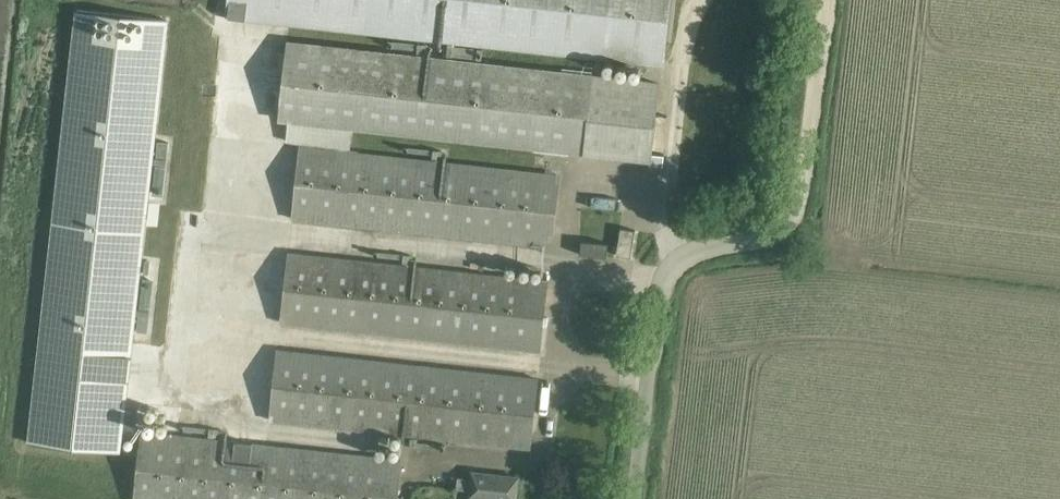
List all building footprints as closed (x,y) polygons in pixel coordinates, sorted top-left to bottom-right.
[(226,16),(228,0),(217,0),(215,15),(226,16)] [(226,16),(278,22),(355,30),(643,62),(663,64),(670,0),(228,0),(226,16)] [(30,442),(29,442),(118,452),(118,451),(117,451),(120,427),(135,429),(138,406),(129,405),(122,404),(165,20),(166,20),(166,19),(77,9),(77,10),(79,10),(47,294),(32,434),(31,442),(30,442)] [(279,119),(576,152),(650,160),(649,168),(664,169),(665,155),(651,153),(659,83),(287,43),(279,119)] [(159,139),(152,189),(164,190),(170,140),(159,139)] [(292,218),(530,244),(552,246),(560,175),(300,147),(292,218)] [(631,257),(635,230),(620,228),(616,255),(631,257)] [(165,235),(164,252),(186,253),(187,237),(165,235)] [(581,241),(580,254),(606,256),(607,244),(581,241)] [(548,281),(527,279),(289,252),(281,322),(541,350),(548,281)] [(143,277),(137,328),(148,329),(155,279),(143,277)] [(270,419),(508,445),(530,448),(537,378),(278,349),(270,419)] [(402,460),(142,431),(134,498),(397,498),(402,460)] [(518,477),(472,472),(471,479),(458,477),(457,489),(470,491),(469,496),(471,496),(471,498),(515,498),(518,477)]
